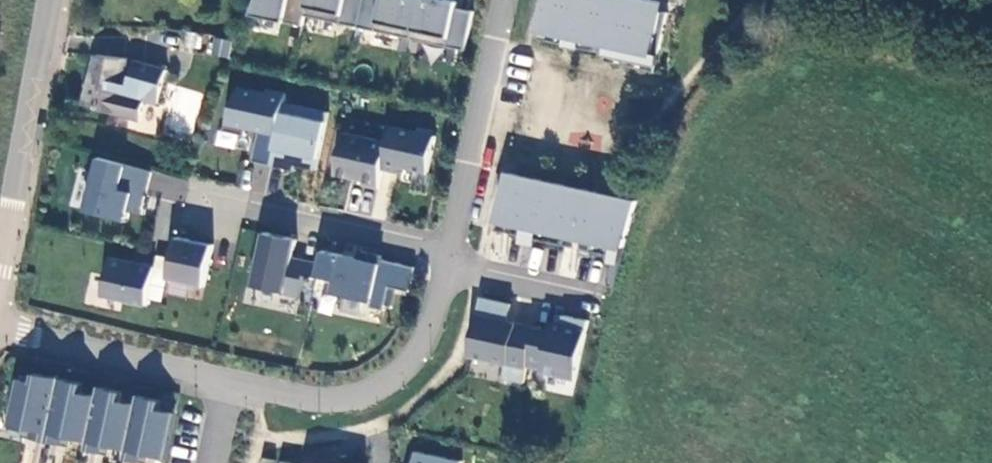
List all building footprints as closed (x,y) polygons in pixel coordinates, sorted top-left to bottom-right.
[(253,7),(303,18),(305,8),(307,0),(256,0),(253,7)] [(305,8),(358,21),(363,0),(307,0),(305,8)] [(358,21),(411,33),(418,0),(363,0),(358,21)] [(411,33),(464,44),(472,6),(456,2),(456,0),(418,0),(411,33)] [(538,23),(567,29),(564,39),(577,42),(579,32),(606,38),(603,55),(613,57),(615,50),(654,58),(666,7),(635,0),(543,0),(538,23)] [(211,54),(227,57),(230,41),(215,38),(211,54)] [(169,67),(99,49),(91,82),(146,96),(161,100),(169,67)] [(252,154),(271,158),(285,96),(287,87),(268,83),(267,86),(240,80),(224,124),(245,128),(247,121),(259,123),(252,154)] [(142,112),(146,96),(91,82),(87,99),(142,112)] [(285,96),(271,158),(287,162),(289,157),(316,163),(328,106),(285,96)] [(435,130),(391,120),(388,136),(382,162),(398,166),(399,160),(427,166),(435,130)] [(388,136),(343,126),(334,167),(363,174),(362,178),(377,182),(382,162),(388,136)] [(214,145),(235,149),(237,135),(217,131),(214,145)] [(101,147),(87,201),(126,211),(130,196),(142,200),(153,161),(101,147)] [(635,195),(507,167),(496,214),(524,220),(522,233),(534,236),(537,223),(614,239),(611,253),(618,254),(635,195)] [(160,195),(152,239),(169,242),(180,178),(151,172),(148,193),(160,195)] [(388,195),(355,192),(353,214),(386,217),(388,195)] [(213,238),(177,230),(168,272),(204,280),(213,238)] [(292,239),(258,233),(248,286),(298,297),(303,276),(311,277),(314,261),(289,256),(292,239)] [(338,248),(330,286),(370,294),(369,301),(383,304),(388,280),(408,285),(414,261),(380,253),(381,250),(360,245),(358,252),(338,248)] [(156,261),(116,256),(112,291),(152,297),(156,261)] [(540,365),(574,373),(587,315),(562,309),(560,319),(550,317),(548,324),(534,321),(525,360),(540,363),(540,365)] [(522,320),(481,311),(472,353),(512,362),(522,320)] [(68,378),(37,373),(28,430),(59,435),(68,378)] [(105,385),(74,380),(65,437),(96,442),(105,385)] [(146,393),(115,388),(106,445),(137,450),(146,393)] [(176,398),(147,393),(137,450),(166,455),(176,398)] [(275,452),(263,449),(260,462),(272,462),(275,452)] [(455,459),(408,451),(406,462),(455,462),(455,459)]
